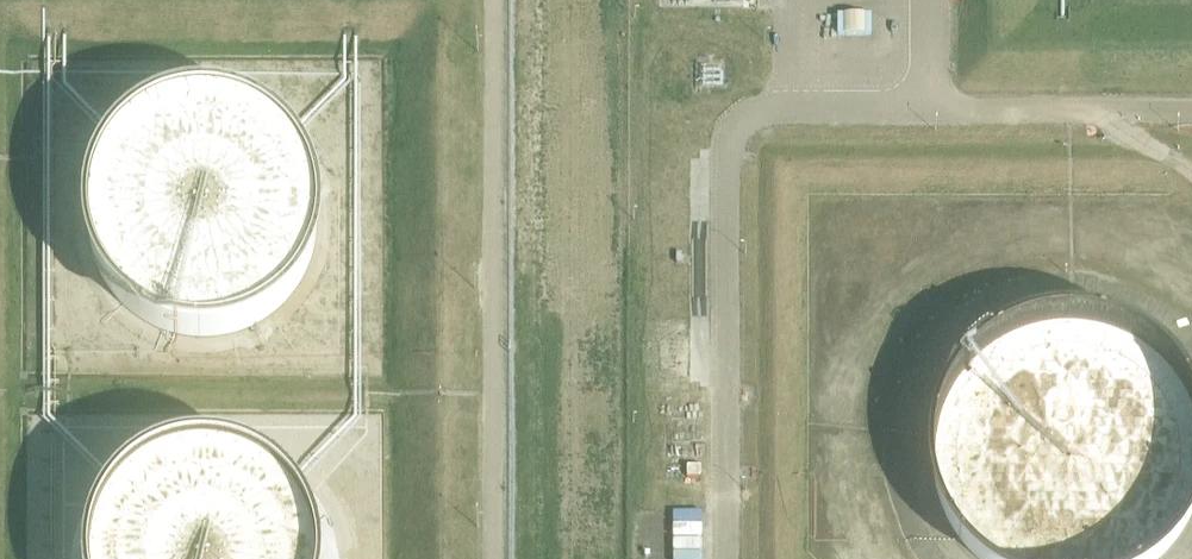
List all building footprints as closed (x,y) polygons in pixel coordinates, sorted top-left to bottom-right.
[(871,36),(871,17),(837,17),(837,36),(871,36)] [(291,303),(315,270),(327,231),(325,190),(310,152),(282,121),(246,101),(206,94),(167,101),(132,119),(105,147),(89,182),(84,221),(91,259),(111,293),(140,319),(176,334),(217,337),(257,327),(291,303)] [(1191,510),(1191,373),(1187,362),(1155,330),(1114,310),(1068,304),(1024,314),(985,337),(956,371),(939,413),(937,458),(949,501),(975,538),(1004,558),(1146,558),(1179,532),(1191,510)] [(329,547),(313,509),(286,478),(250,458),(209,451),(170,458),(136,476),(109,504),(92,539),(89,558),(329,558),(329,547)]
